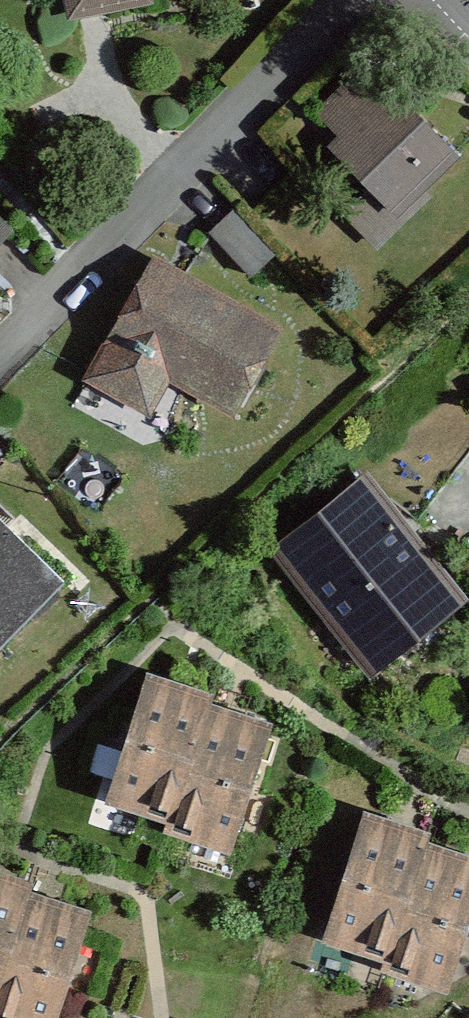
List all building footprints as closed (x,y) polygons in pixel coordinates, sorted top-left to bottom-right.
[(67,22),(155,6),(154,0),(63,0),(67,22)] [(378,263),(465,171),(361,72),(300,135),(373,204),(345,232),(378,263)] [(18,246),(0,228),(0,265),(18,246)] [(288,342),(152,267),(79,397),(153,438),(174,400),(236,434),(288,342)] [(364,485),(261,561),(362,695),(464,619),(364,485)] [(0,532),(0,659),(64,595),(0,532)] [(205,719),(209,707),(146,689),(107,819),(170,838),(205,719)] [(231,868),(270,738),(205,719),(170,838),(167,850),(231,868)] [(423,857),(427,843),(362,824),(324,955),(390,973),(423,857)] [(468,943),(468,870),(423,857),(390,973),(386,987),(451,1006),(468,943)] [(0,881),(0,1002),(29,908),(35,891),(0,881)] [(29,908),(0,1002),(0,1017),(67,1017),(95,928),(29,908)]
